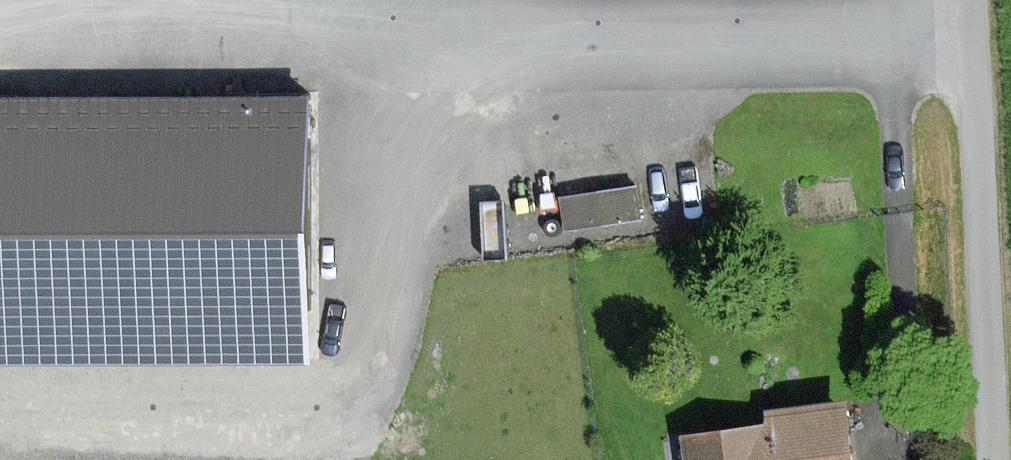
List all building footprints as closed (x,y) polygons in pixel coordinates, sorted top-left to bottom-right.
[(0,104),(0,358),(305,356),(303,102),(0,104)] [(642,172),(564,187),(571,223),(648,208),(642,172)] [(767,417),(768,429),(689,438),(692,459),(853,459),(846,407),(767,417)]
